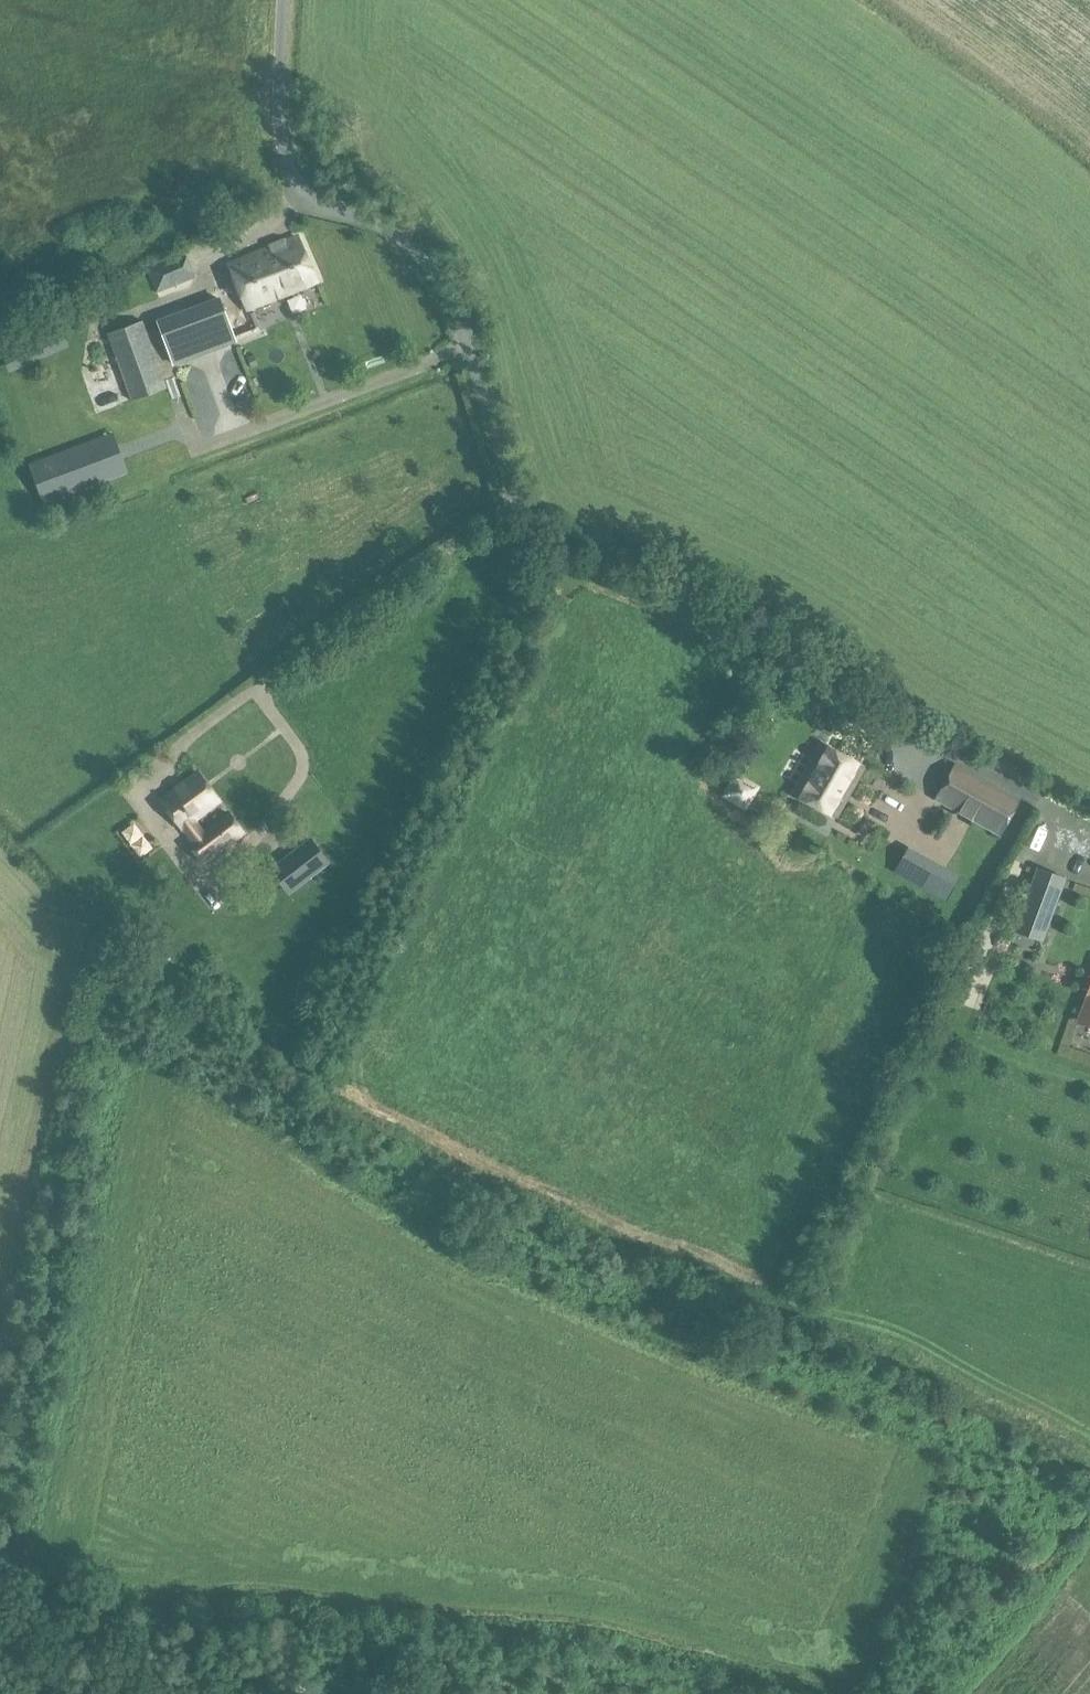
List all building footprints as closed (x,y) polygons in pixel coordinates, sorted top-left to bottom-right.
[(273,286),(266,289),(271,301),(317,281),(298,237),(274,247),(280,261),(273,265),(276,271),(268,274),(273,286)] [(274,247),(230,266),(249,310),(271,301),(266,289),(273,286),(268,274),(276,271),(273,265),(280,261),(274,247)] [(184,253),(176,256),(148,266),(157,291),(195,278),(184,253)] [(221,297),(157,321),(157,322),(173,365),(174,366),(238,342),(237,339),(221,297)] [(167,387),(143,319),(106,332),(131,401),(167,387)] [(120,476),(105,435),(40,460),(55,500),(120,476)] [(864,768),(822,745),(795,793),(837,816),(864,768)] [(1000,835),(1020,800),(956,764),(936,799),(1000,835)] [(743,771),(726,796),(747,811),(765,786),(743,771)] [(220,801),(198,772),(161,799),(191,838),(202,829),(196,820),(220,801)] [(133,857),(157,835),(119,794),(95,816),(133,857)] [(191,838),(193,841),(190,843),(205,863),(244,833),(228,812),(204,831),(202,829),(191,838)] [(270,870),(289,892),(328,862),(310,838),(270,870)] [(898,864),(927,881),(937,863),(909,846),(898,864)] [(1042,941),(1065,878),(1038,868),(1015,931),(1042,941)] [(206,888),(198,893),(209,912),(218,907),(206,888)]
